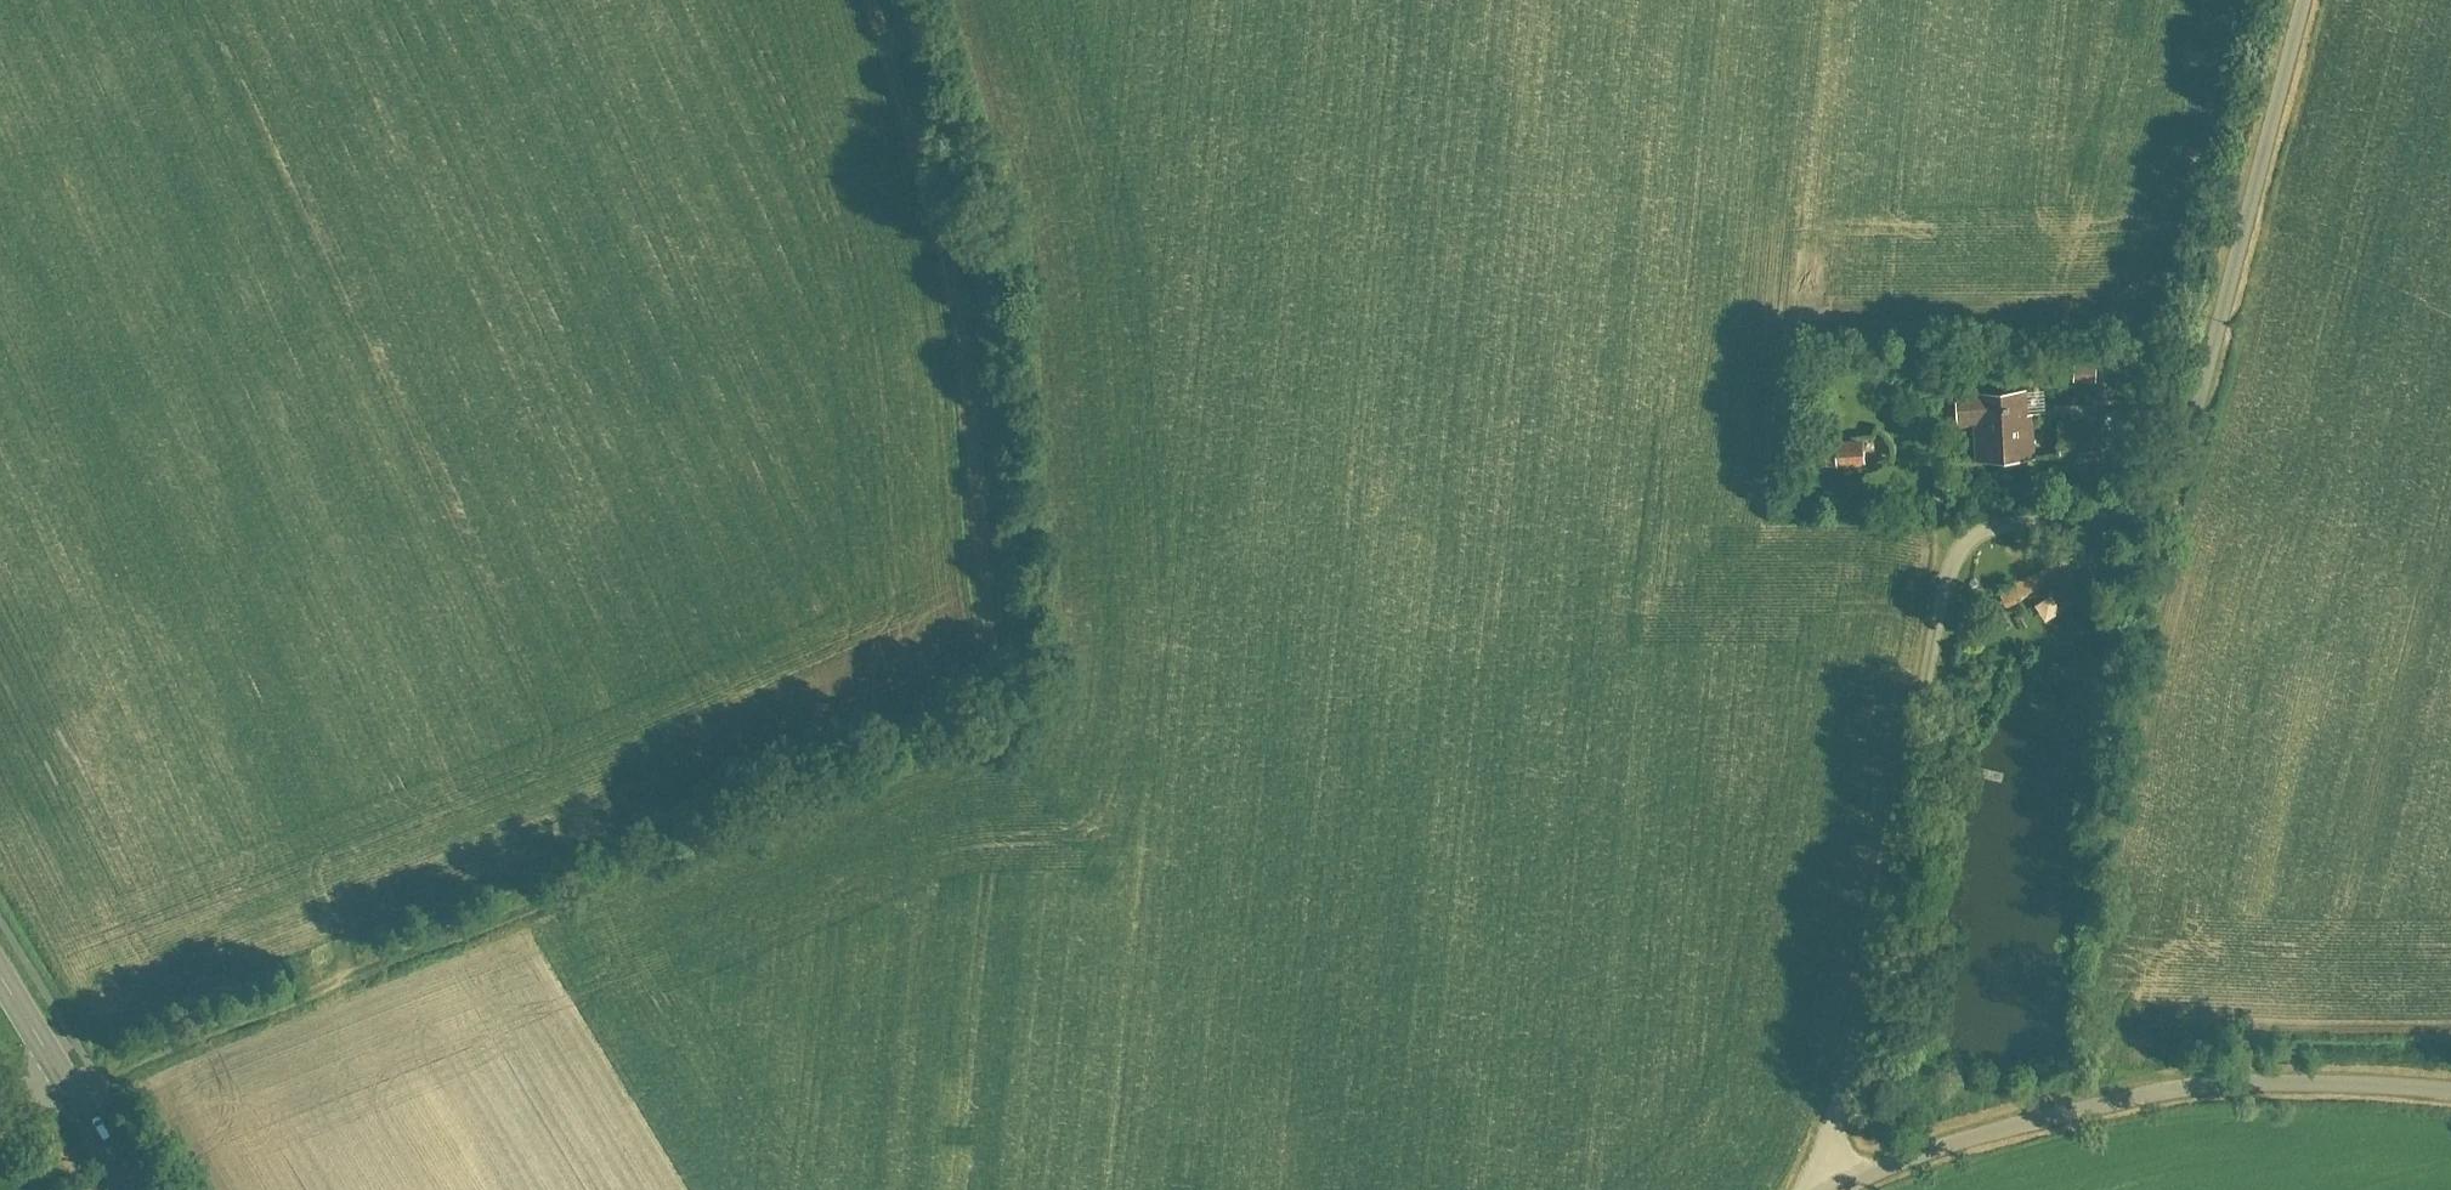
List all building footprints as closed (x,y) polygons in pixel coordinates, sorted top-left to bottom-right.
[(1963,393),(1963,403),(1939,403),(1939,430),(1963,430),(1963,464),(2013,464),(2012,392),(1963,393)] [(2047,420),(2047,462),(2101,462),(2101,420),(2047,420)] [(1817,444),(1817,473),(1857,474),(1857,444),(1817,444)]
